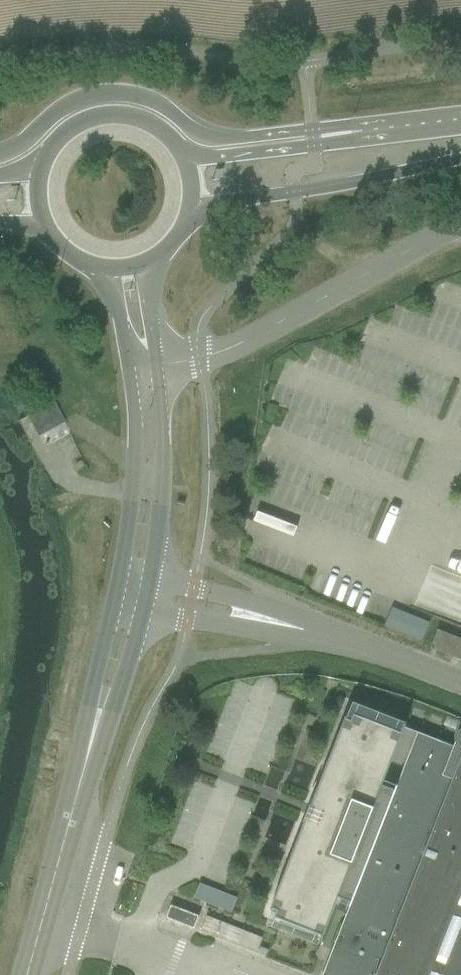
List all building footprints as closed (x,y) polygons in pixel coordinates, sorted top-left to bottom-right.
[(64,419),(54,401),(29,415),(30,416),(40,434),(46,446),(70,434),(71,433),(64,419)] [(421,638),(426,618),(386,608),(381,628),(421,638)] [(438,629),(431,647),(460,659),(460,638),(438,629)] [(460,731),(460,732),(459,732),(459,733),(458,734),(454,745),(405,726),(407,721),(405,721),(402,729),(355,711),(353,717),(348,715),(346,714),(313,800),(319,803),(312,822),(305,819),(272,905),(273,906),(274,905),(279,907),(276,913),(323,932),(320,940),(321,941),(340,894),(352,899),(323,974),(324,974),(460,974),(460,731)] [(194,897),(232,912),(237,897),(200,882),(194,897)] [(194,927),(199,916),(172,905),(167,917),(194,927)] [(201,930),(257,952),(262,937),(207,915),(201,930)]
